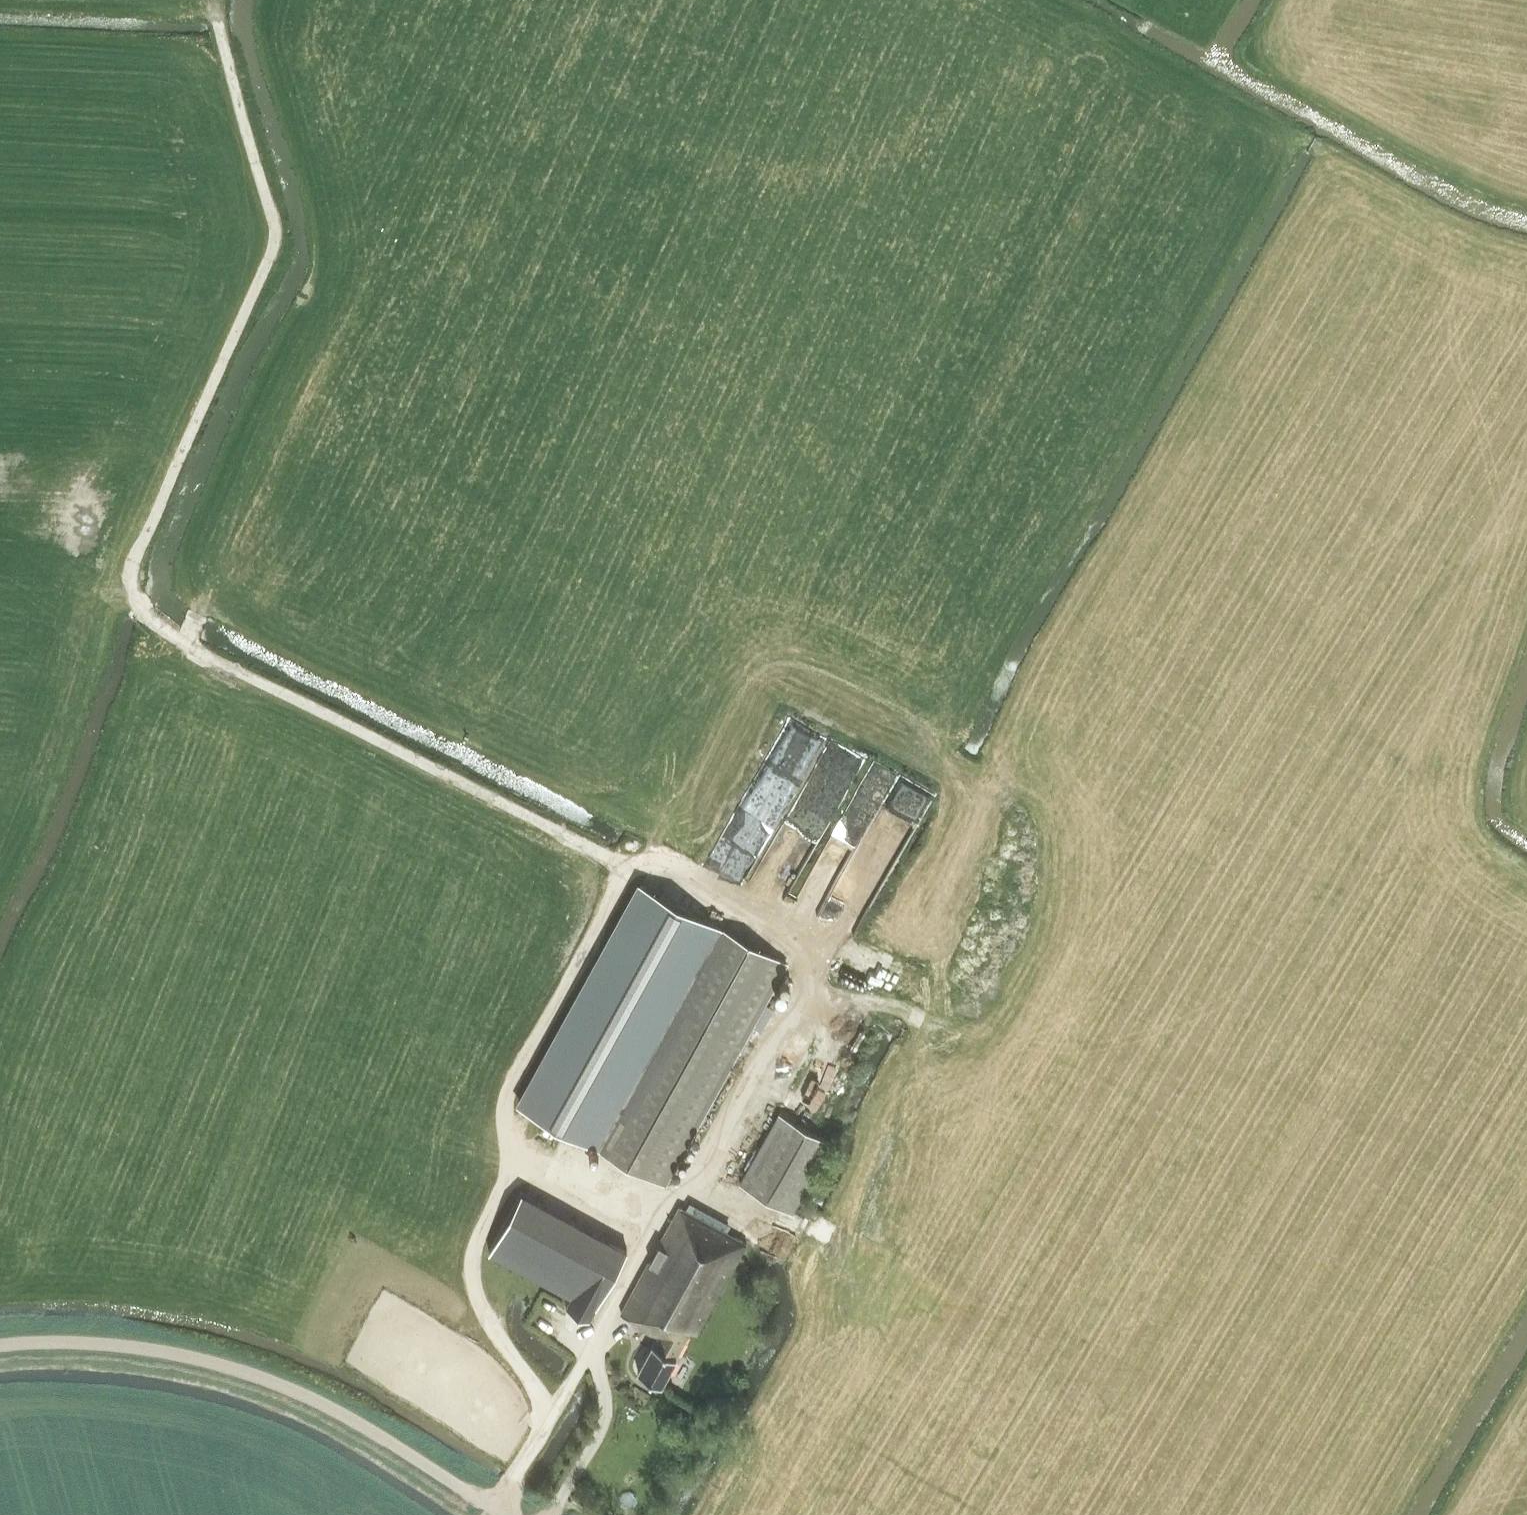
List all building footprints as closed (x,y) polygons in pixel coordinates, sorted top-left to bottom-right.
[(786,963),(642,884),(520,1106),(664,1185),(786,963)] [(792,1212),(831,1142),(779,1113),(740,1183),(792,1212)] [(521,1193),(489,1252),(571,1296),(566,1306),(589,1319),(627,1251),(521,1193)] [(697,1333),(746,1242),(744,1241),(746,1237),(742,1235),(740,1239),(724,1230),(729,1220),(710,1210),(705,1220),(679,1206),(620,1313),(636,1322),(634,1325),(656,1337),(637,1372),(660,1384),(690,1329),(697,1333)]
